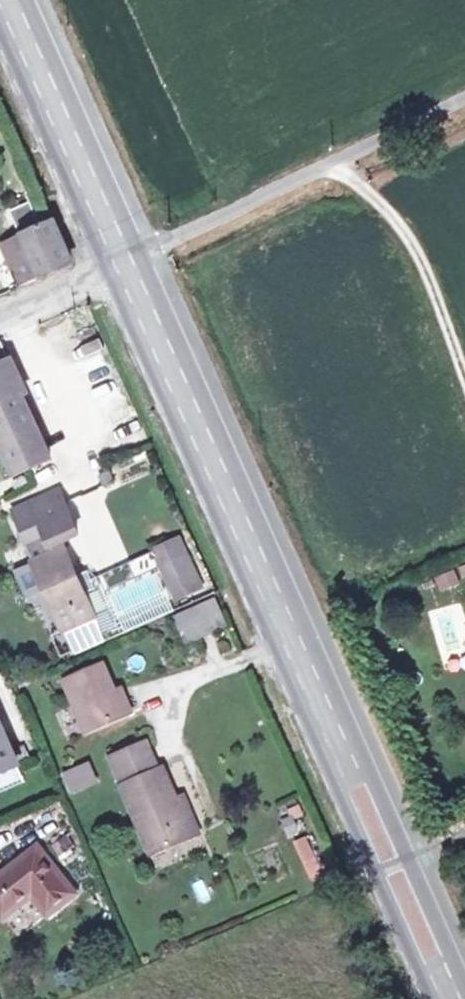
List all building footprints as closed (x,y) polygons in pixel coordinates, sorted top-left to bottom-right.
[(7,203),(18,228),(39,218),(28,193),(7,203)] [(69,255),(51,213),(39,218),(18,228),(0,236),(0,239),(18,278),(69,255)] [(18,278),(0,239),(0,271),(6,284),(18,278)] [(11,352),(2,333),(0,333),(0,357),(11,352)] [(12,352),(11,352),(0,357),(0,430),(2,434),(16,466),(52,450),(43,431),(41,432),(35,419),(37,418),(23,386),(27,384),(12,352)] [(9,479),(0,455),(0,482),(9,479)] [(32,493),(36,502),(64,490),(59,480),(32,493)] [(64,490),(36,502),(52,539),(65,533),(80,526),(64,490)] [(36,502),(15,511),(27,538),(45,530),(52,547),(68,540),(65,533),(52,539),(36,502)] [(33,556),(63,625),(99,609),(89,586),(81,568),(68,540),(52,547),(45,530),(27,538),(35,555),(33,556)] [(190,543),(164,555),(173,573),(182,569),(189,584),(205,577),(190,543)] [(91,564),(81,568),(89,586),(99,582),(95,573),(91,564)] [(109,590),(101,570),(95,573),(99,582),(89,586),(99,609),(107,627),(122,620),(125,626),(149,615),(177,603),(160,567),(109,590)] [(182,569),(173,573),(180,588),(189,584),(182,569)] [(455,569),(434,574),(438,588),(459,583),(455,569)] [(170,614),(183,644),(225,626),(212,596),(170,614)] [(99,609),(63,625),(71,644),(107,628),(107,627),(99,609)] [(88,723),(129,706),(119,682),(107,653),(66,671),(88,723)] [(119,682),(129,706),(135,703),(125,680),(119,682)] [(23,758),(0,706),(0,768),(23,758)] [(198,832),(181,794),(166,760),(161,763),(149,735),(113,751),(157,851),(198,832)] [(0,768),(0,787),(30,774),(23,758),(0,768)] [(69,769),(77,785),(99,774),(90,758),(69,769)] [(181,794),(198,832),(205,829),(189,791),(181,794)] [(288,836),(302,829),(294,813),(280,820),(288,836)] [(311,833),(294,839),(309,880),(326,874),(311,833)] [(79,883),(42,836),(0,869),(0,896),(9,908),(38,884),(54,902),(79,883)]
